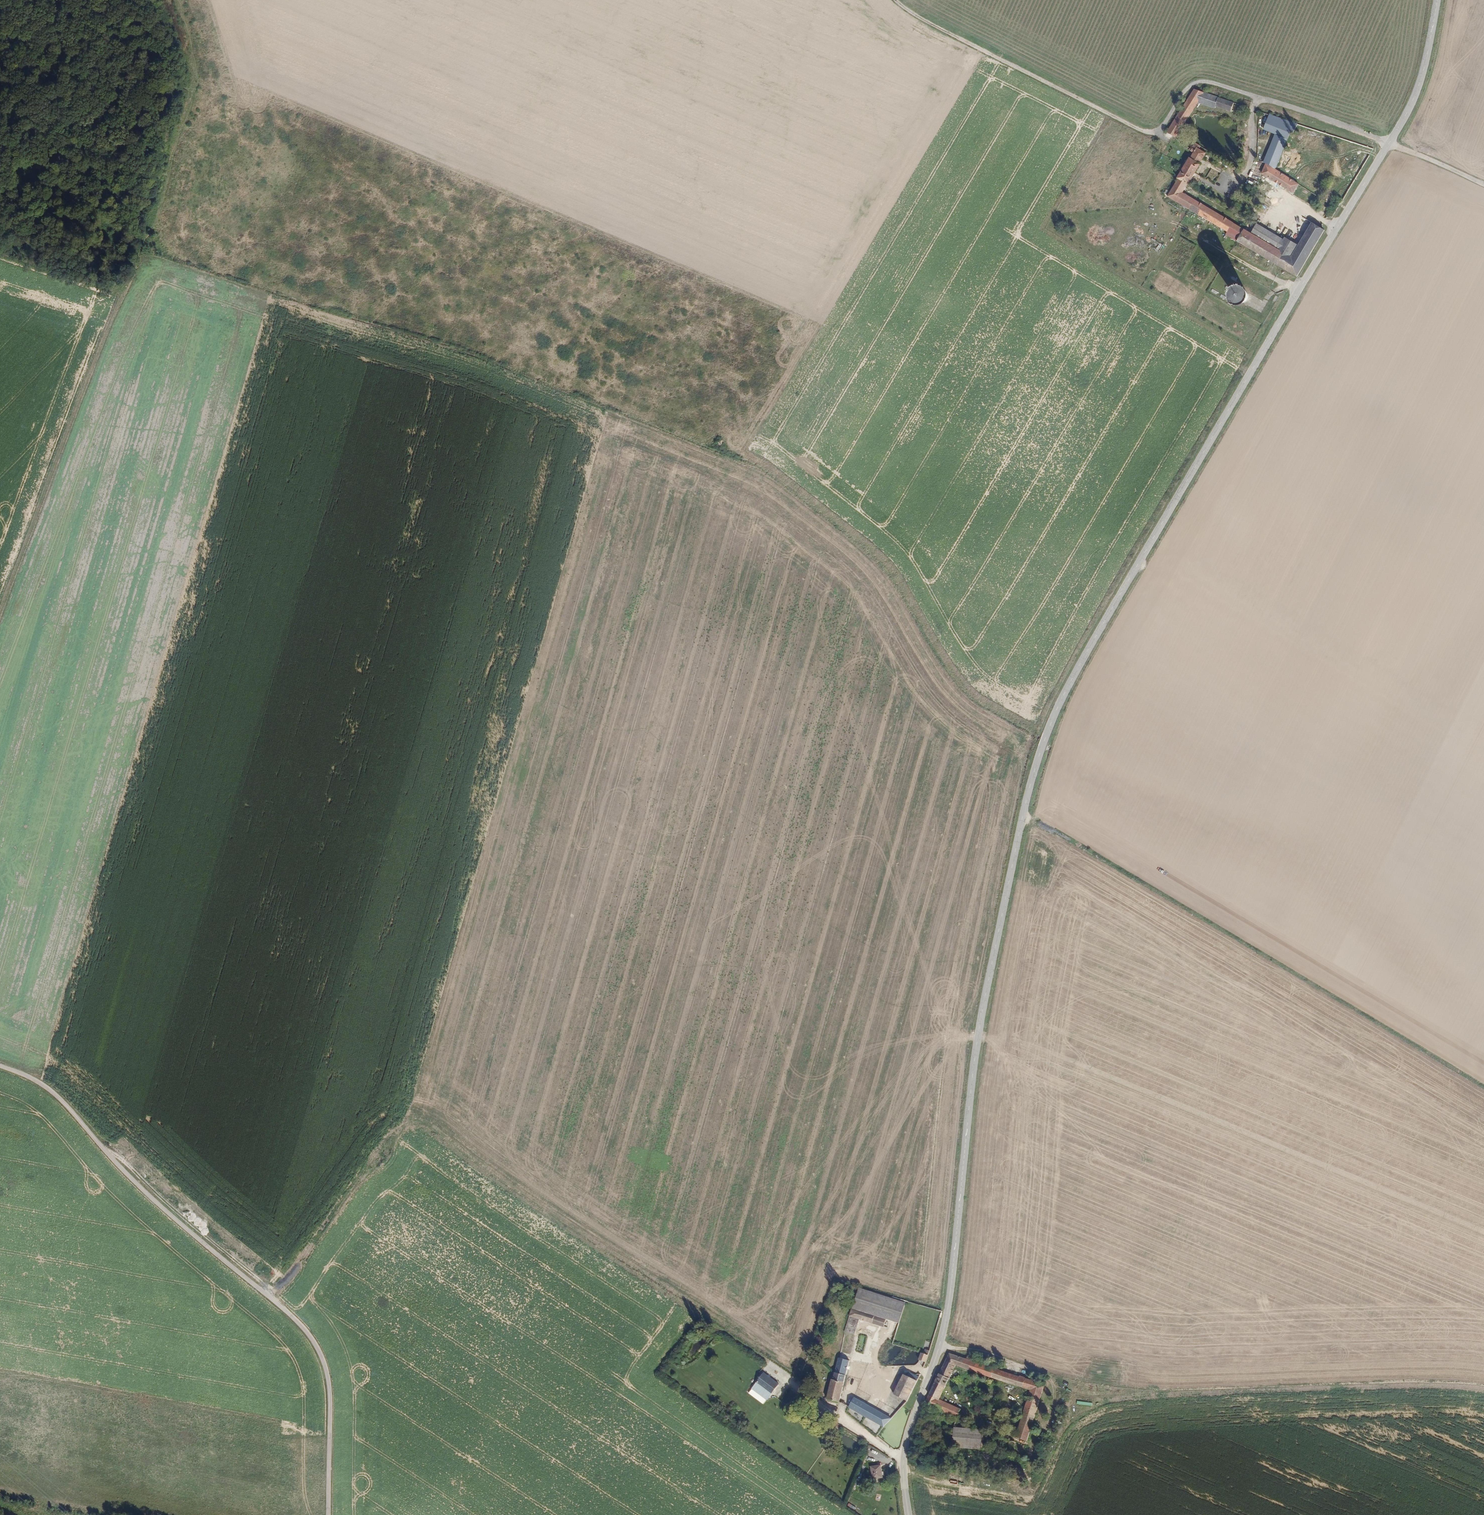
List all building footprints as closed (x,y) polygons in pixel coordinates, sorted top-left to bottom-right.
[(1214,108),(1218,99),(1195,91),(1168,134),(1177,140),(1182,145),(1184,148),(1188,144),(1183,139),(1186,135),(1181,132),(1187,123),(1189,120),(1198,105),(1213,111),(1214,108)] [(1228,113),(1232,103),(1218,99),(1214,108),(1228,113)] [(1293,135),(1301,126),(1267,115),(1262,131),(1274,135),(1266,164),(1280,171),(1290,134),(1293,135)] [(1205,162),(1208,156),(1196,148),(1192,154),(1193,154),(1195,155),(1205,162)] [(1202,167),(1205,162),(1195,155),(1192,161),(1202,167)] [(1191,161),(1178,181),(1179,182),(1189,188),(1191,188),(1204,169),(1202,167),(1192,161),(1191,160),(1191,161)] [(1303,187),(1280,173),(1269,166),(1265,178),(1296,197),(1303,187)] [(1198,205),(1184,196),(1189,188),(1179,182),(1169,198),(1193,213),(1198,205)] [(1200,205),(1195,214),(1218,229),(1223,220),(1200,205)] [(1227,235),(1226,236),(1237,243),(1243,232),(1223,220),(1218,229),(1227,235)] [(1288,240),(1287,242),(1262,227),(1255,239),(1292,261),(1300,248),(1288,240)] [(1255,239),(1243,232),(1237,243),(1297,279),(1324,235),(1313,228),(1300,248),(1292,261),(1255,239)] [(1246,307),(1247,306),(1248,305),(1249,304),(1250,303),(1250,302),(1250,301),(1251,300),(1251,298),(1251,297),(1250,296),(1250,295),(1250,294),(1249,293),(1248,292),(1247,291),(1246,290),(1245,290),(1244,289),(1243,289),(1242,289),(1241,289),(1239,289),(1238,289),(1237,290),(1236,290),(1235,291),(1234,292),(1233,293),(1233,294),(1232,295),(1232,296),(1232,297),(1232,299),(1232,300),(1232,301),(1232,302),(1233,303),(1233,304),(1234,305),(1235,306),(1236,307),(1237,307),(1238,308),(1239,308),(1241,308),(1242,308),(1243,308),(1244,308),(1245,307),(1246,307)] [(850,1311),(883,1321),(888,1301),(855,1292),(850,1311)] [(883,1321),(896,1325),(902,1305),(888,1301),(883,1321)] [(857,1326),(879,1332),(883,1322),(850,1312),(841,1339),(852,1342),(857,1326)] [(910,1364),(923,1368),(929,1350),(922,1347),(920,1353),(914,1352),(910,1364)] [(954,1371),(1014,1392),(1017,1383),(969,1367),(971,1363),(964,1361),(963,1365),(948,1360),(939,1381),(948,1385),(954,1371)] [(824,1405),(836,1407),(846,1367),(835,1364),(824,1405)] [(756,1384),(763,1375),(751,1391),(765,1402),(771,1395),(756,1384)] [(778,1386),(763,1375),(756,1384),(771,1395),(778,1386)] [(888,1397),(904,1405),(914,1385),(900,1377),(899,1379),(895,1377),(891,1383),(895,1385),(888,1397)] [(1014,1392),(1021,1394),(1024,1385),(1025,1381),(1018,1380),(1017,1383),(1014,1392)] [(935,1415),(939,1406),(948,1385),(939,1381),(925,1411),(935,1415)] [(1015,1446),(1027,1450),(1043,1391),(1024,1385),(1021,1394),(1030,1396),(1023,1420),(1015,1446)] [(883,1429),(860,1416),(864,1409),(852,1403),(851,1405),(848,1404),(843,1413),(880,1433),(883,1429)] [(955,1425),(960,1416),(939,1406),(935,1415),(955,1425)] [(883,1429),(888,1421),(864,1409),(860,1416),(883,1429)] [(983,1452),(1022,1465),(1027,1450),(1015,1446),(1014,1450),(983,1441),(984,1438),(964,1436),(964,1428),(955,1427),(952,1455),(982,1458),(983,1452)] [(870,1484),(880,1482),(877,1468),(867,1471),(870,1484)]
